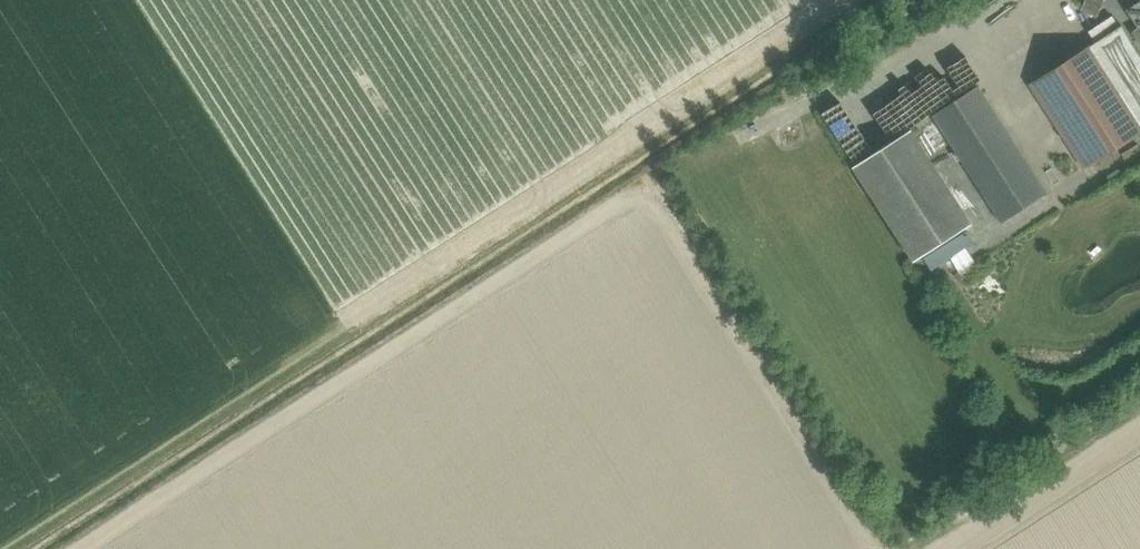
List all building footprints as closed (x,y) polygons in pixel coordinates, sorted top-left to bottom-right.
[(1076,12),(1093,19),(1097,9),(1081,2),(1076,12)] [(1128,9),(1139,29),(1139,2),(1128,9)] [(1119,24),(1112,14),(1087,31),(1094,41),(1096,40),(1139,108),(1139,57),(1119,24)] [(1096,40),(1094,41),(1029,83),(1084,166),(1139,130),(1139,108),(1096,40)] [(978,86),(932,115),(1001,220),(1046,191),(978,86)] [(910,129),(853,166),(915,261),(972,223),(910,129)]
